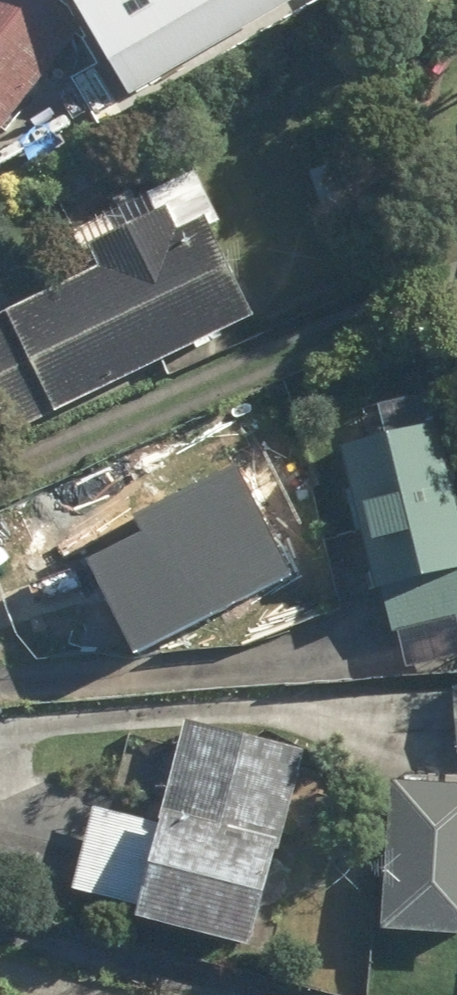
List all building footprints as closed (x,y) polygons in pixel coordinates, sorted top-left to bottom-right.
[(27,0),(0,0),(0,131),(73,35),(27,0)] [(127,93),(299,6),(296,0),(80,0),(127,93)] [(0,313),(0,429),(6,442),(245,328),(204,240),(222,231),(192,169),(83,221),(95,247),(72,258),(80,275),(0,313)] [(326,455),(376,637),(456,615),(456,573),(417,430),(326,455)] [(272,591),(217,471),(111,519),(121,542),(67,566),(112,664),(272,591)] [(444,689),(449,762),(456,761),(456,688),(444,689)] [(292,762),(171,730),(147,821),(88,806),(61,907),(240,955),(292,762)] [(380,782),(367,939),(456,946),(456,788),(380,782)]
